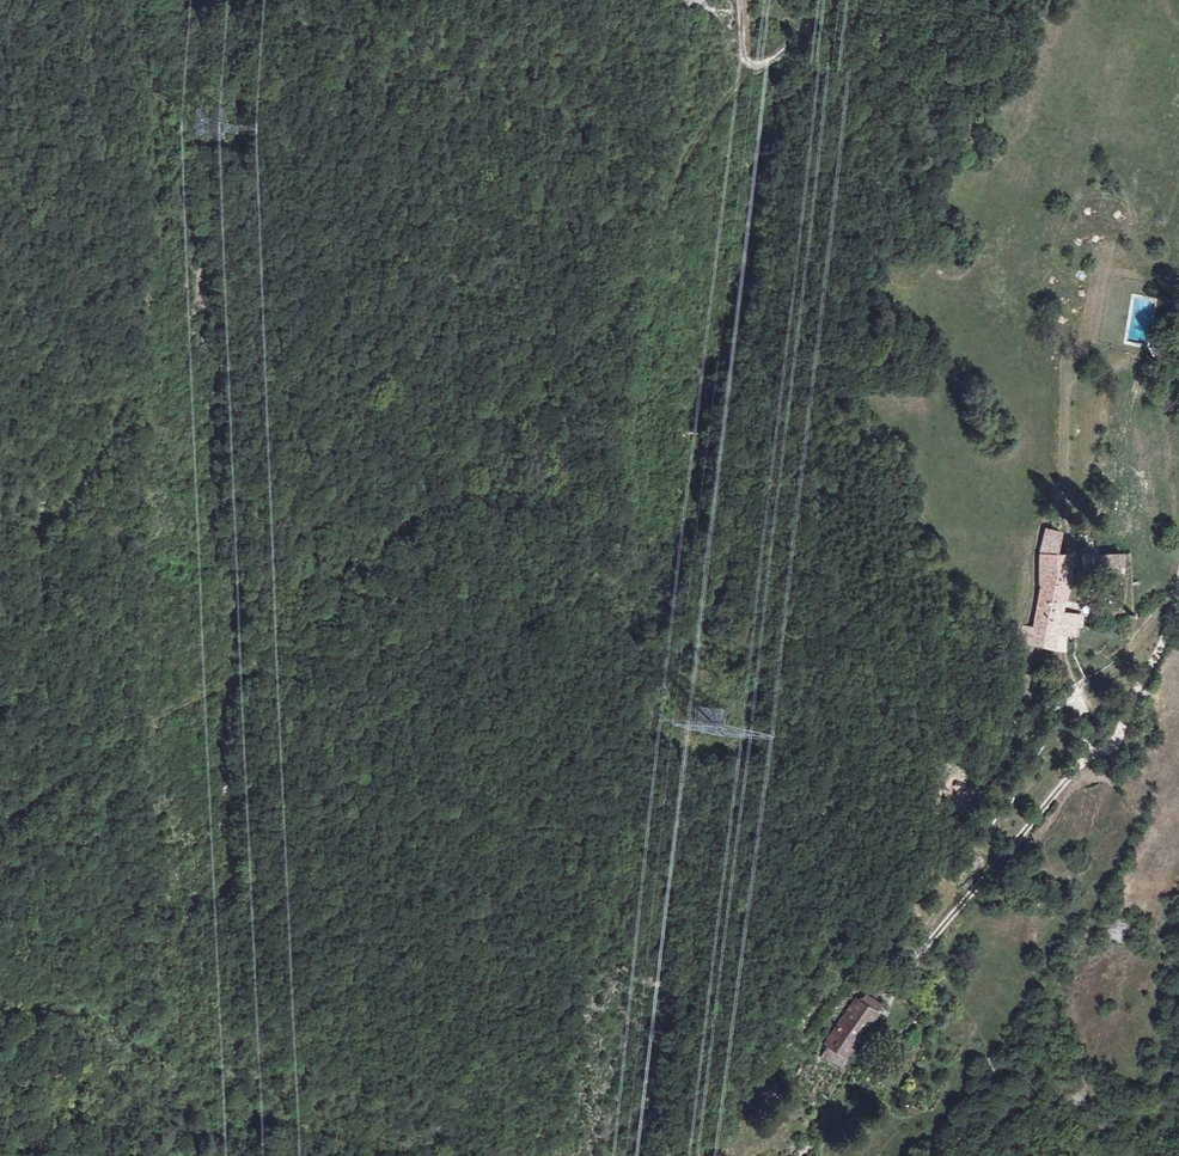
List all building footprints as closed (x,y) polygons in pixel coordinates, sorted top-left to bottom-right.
[(1041,520),(1039,547),(1053,548),(1056,521),(1041,520)] [(1053,548),(1039,547),(1036,576),(1041,576),(1033,641),(1050,643),(1052,626),(1055,604),(1058,577),(1065,577),(1068,548),(1053,548)] [(1079,559),(1088,559),(1089,565),(1115,566),(1116,549),(1080,549),(1079,559)] [(1068,605),(1055,604),(1052,626),(1067,627),(1068,605)] [(1068,605),(1067,627),(1076,627),(1078,606),(1068,605)] [(861,994),(856,1001),(878,1015),(883,1008),(861,994)] [(856,1001),(835,1034),(856,1047),(878,1015),(856,1001)] [(856,1047),(835,1034),(830,1043),(833,1045),(850,1056),(856,1047)] [(844,1065),(850,1056),(833,1045),(828,1054),(844,1065)]
